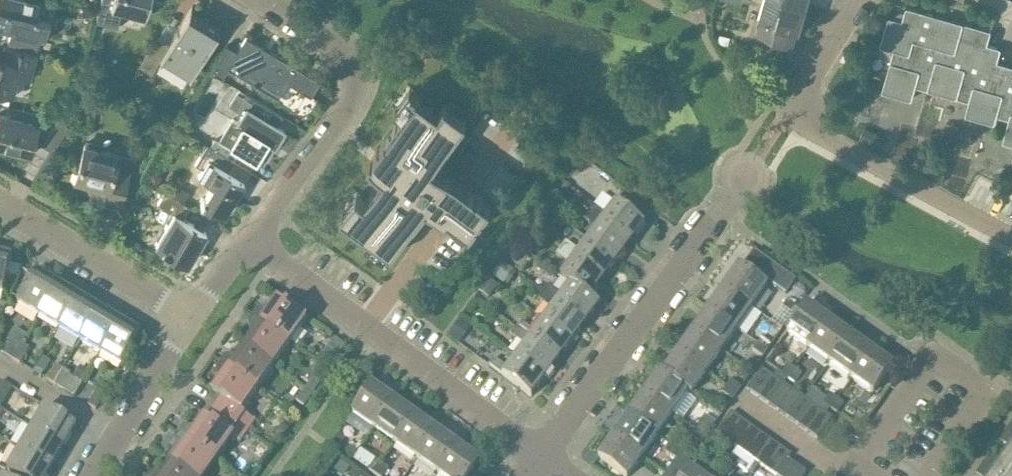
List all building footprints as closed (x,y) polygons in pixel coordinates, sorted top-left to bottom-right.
[(39,2),(30,0),(0,0),(0,27),(10,29),(7,41),(37,49),(40,38),(45,39),(50,20),(36,16),(39,2)] [(145,16),(148,0),(101,0),(96,20),(117,26),(121,10),(145,16)] [(757,34),(756,34),(792,44),(797,28),(799,28),(806,4),(790,0),(764,0),(759,17),(761,18),(757,34)] [(997,61),(1001,47),(988,44),(992,30),(991,30),(991,29),(906,5),(902,19),(889,15),(880,45),(894,49),(882,90),(912,99),(915,85),(969,100),(965,114),(995,123),(997,115),(1009,118),(1003,140),(1011,142),(1011,65),(997,61)] [(157,36),(139,65),(153,73),(161,60),(189,78),(220,26),(190,8),(169,43),(157,36)] [(718,40),(718,41),(719,42),(728,44),(730,36),(720,33),(718,40)] [(227,44),(211,71),(222,78),(228,67),(277,97),(287,81),(311,95),(320,80),(246,36),(237,50),(227,44)] [(37,54),(4,46),(1,58),(0,58),(0,89),(13,93),(18,76),(31,80),(37,54)] [(231,117),(219,137),(260,162),(271,143),(275,145),(284,129),(276,124),(282,114),(246,92),(244,95),(236,91),(228,105),(242,113),(237,121),(231,117)] [(351,215),(349,217),(350,218),(364,229),(365,228),(375,236),(376,236),(379,238),(379,239),(393,249),(401,238),(416,218),(428,202),(447,217),(454,207),(476,223),(491,202),(450,172),(450,171),(434,160),(450,139),(462,124),(459,122),(459,123),(451,117),(452,117),(448,114),(447,114),(444,112),(444,111),(433,103),(434,103),(418,91),(417,94),(412,102),(411,101),(408,105),(409,106),(406,109),(399,118),(400,118),(397,122),(396,121),(387,134),(386,134),(369,158),(385,170),(383,173),(382,173),(366,195),(362,200),(363,200),(360,204),(359,203),(357,207),(357,208),(351,215)] [(0,113),(0,145),(31,153),(38,123),(0,113)] [(71,120),(59,117),(43,143),(53,149),(71,120)] [(214,138),(210,145),(226,155),(230,148),(214,138)] [(120,202),(133,156),(84,143),(74,180),(98,186),(95,195),(120,202)] [(210,145),(207,143),(195,163),(203,168),(199,175),(211,182),(200,200),(223,214),(244,180),(228,170),(234,160),(226,155),(210,145)] [(152,169),(146,179),(157,185),(163,175),(152,169)] [(564,181),(559,189),(566,194),(571,188),(571,187),(564,181)] [(566,194),(565,195),(588,212),(594,205),(571,188),(566,194)] [(190,206),(165,191),(157,203),(172,212),(154,242),(188,262),(206,231),(183,218),(190,206)] [(588,212),(631,243),(645,225),(616,203),(607,215),(594,205),(588,212)] [(631,243),(588,212),(584,218),(597,228),(588,240),(617,262),(631,243)] [(617,262),(588,240),(579,251),(566,242),(561,249),(604,281),(617,262)] [(514,248),(513,248),(508,255),(517,261),(522,255),(514,248)] [(604,281),(561,249),(557,255),(569,265),(560,277),(570,284),(571,285),(591,300),(592,298),(591,298),(604,281)] [(755,252),(745,265),(786,294),(796,281),(755,252)] [(4,295),(13,258),(0,254),(0,294),(4,295)] [(503,263),(494,275),(505,284),(514,271),(503,263)] [(724,289),(753,309),(769,287),(739,267),(724,289)] [(39,318),(59,285),(37,272),(18,305),(39,318)] [(489,281),(481,292),(488,298),(497,287),(489,281)] [(571,285),(570,284),(562,295),(549,286),(544,293),(587,324),(601,305),(592,298),(591,300),(571,285)] [(60,330),(80,297),(59,285),(39,318),(60,330)] [(709,310),(738,330),(753,309),(724,289),(709,310)] [(587,324),(544,293),(539,299),(552,308),(543,320),(573,343),(587,324)] [(81,342),(100,310),(80,297),(60,330),(81,342)] [(308,320),(278,298),(266,315),(258,310),(253,317),(291,344),(308,320)] [(788,300),(783,307),(793,314),(798,308),(788,300)] [(809,349),(818,336),(829,321),(808,305),(787,334),(809,349)] [(102,355),(113,336),(121,322),(100,310),(81,342),(102,355)] [(694,331),(701,336),(723,352),(738,330),(709,310),(694,331)] [(291,344),(253,317),(248,323),(256,329),(244,346),(275,367),(291,344)] [(459,344),(472,327),(461,319),(449,336),(459,344)] [(573,343),(543,320),(535,332),(522,322),(517,329),(559,361),(573,343)] [(829,321),(818,336),(809,349),(830,364),(850,336),(851,336),(829,321)] [(121,322),(113,336),(102,355),(122,367),(141,334),(121,322)] [(16,329),(2,354),(13,361),(23,345),(28,336),(16,329)] [(559,361),(517,329),(512,335),(525,345),(516,357),(546,379),(559,361)] [(723,352),(701,336),(694,331),(679,353),(708,373),(723,352)] [(851,336),(850,336),(830,364),(851,379),(872,351),(851,336)] [(772,345),(762,337),(757,344),(768,351),(772,345)] [(318,363),(330,371),(347,347),(335,339),(318,363)] [(768,351),(757,344),(753,350),(763,358),(768,351)] [(23,345),(13,361),(21,365),(30,349),(23,345)] [(275,367),(244,346),(233,361),(226,355),(220,363),(259,390),(275,367)] [(872,351),(851,379),(873,395),(894,366),(872,351)] [(708,373),(679,353),(663,374),(693,395),(708,373)] [(753,372),(761,361),(753,356),(745,367),(753,372)] [(546,379),(516,357),(507,368),(495,359),(489,366),(532,398),(546,379)] [(43,358),(37,369),(44,374),(50,363),(51,363),(43,358)] [(259,390),(220,363),(216,369),(224,374),(212,391),(221,397),(213,408),(248,433),(256,422),(243,413),(259,390)] [(789,364),(782,374),(788,379),(796,369),(789,364)] [(56,365),(47,380),(55,385),(64,370),(56,365)] [(81,368),(75,378),(82,382),(88,372),(81,368)] [(758,397),(773,376),(763,368),(748,390),(758,397)] [(796,369),(788,379),(795,384),(802,373),(796,369)] [(64,370),(55,385),(62,389),(71,374),(64,370)] [(645,394),(673,415),(689,393),(692,396),(693,395),(663,374),(660,372),(645,394)] [(306,389),(313,395),(324,380),(316,375),(306,389)] [(768,404),(783,383),(773,376),(758,397),(768,404)] [(727,387),(738,394),(742,387),(732,380),(727,387)] [(0,383),(0,410),(1,409),(13,388),(1,381),(0,383)] [(778,411),(793,390),(783,383),(768,404),(778,411)] [(373,386),(353,415),(375,430),(395,401),(373,386)] [(723,393),(733,400),(738,394),(727,387),(723,393)] [(297,402),(304,407),(313,395),(306,389),(297,402)] [(96,410),(101,401),(105,394),(98,390),(89,405),(96,410)] [(788,418),(803,397),(793,390),(778,411),(788,418)] [(630,415),(659,436),(673,415),(645,394),(630,415)] [(830,409),(838,399),(831,394),(824,404),(830,409)] [(803,397),(788,418),(797,425),(813,404),(803,397)] [(838,399),(830,409),(837,414),(844,403),(838,399)] [(395,401),(375,430),(396,445),(417,416),(395,401)] [(807,432),(822,411),(813,404),(797,425),(807,432)] [(77,427),(44,407),(32,429),(64,448),(77,427)] [(248,433),(213,408),(207,417),(205,416),(193,433),(185,427),(179,435),(205,453),(218,462),(235,439),(241,443),(248,433)] [(818,439),(833,418),(822,411),(807,432),(818,439)] [(727,441),(742,420),(732,412),(716,434),(727,441)] [(659,436),(630,415),(615,436),(644,457),(659,436)] [(417,416),(396,445),(417,460),(438,431),(417,416)] [(737,448),(752,427),(742,420),(727,441),(737,448)] [(711,431),(701,424),(696,431),(706,439),(711,431)] [(747,455),(762,434),(752,427),(737,448),(747,455)] [(64,448),(32,429),(20,449),(52,469),(64,448)] [(439,475),(459,446),(438,431),(417,460),(439,475)] [(706,439),(696,431),(691,438),(701,446),(706,439)] [(1011,448),(1011,434),(1007,431),(1000,441),(1011,449),(1011,448)] [(332,444),(339,449),(346,439),(339,434),(332,444)] [(757,462),(772,441),(762,434),(747,455),(757,462)] [(205,453),(179,435),(176,440),(183,446),(171,463),(189,475),(208,475),(218,462),(205,453)] [(615,436),(599,458),(624,475),(630,475),(644,457),(615,436)] [(767,469),(782,448),(772,441),(757,462),(767,469)] [(481,462),(459,446),(439,475),(440,475),(471,475),(481,462)] [(789,460),(792,455),(782,448),(767,469),(776,475),(777,475),(789,460)] [(17,475),(48,475),(52,469),(20,449),(7,470),(17,475)] [(728,449),(721,460),(728,464),(735,454),(728,449)] [(690,461),(680,453),(670,467),(666,473),(671,475),(679,475),(681,474),(690,461)] [(735,454),(728,464),(734,469),(741,459),(735,454)] [(991,454),(984,464),(995,472),(1002,462),(991,454)] [(376,460),(369,470),(376,475),(383,464),(376,460)] [(780,475),(804,475),(806,473),(790,461),(780,475)] [(171,463),(162,475),(189,475),(171,463)] [(376,475),(377,475),(384,475),(389,469),(383,464),(376,475)] [(995,472),(984,464),(977,474),(979,475),(992,475),(995,472)] [(349,475),(358,475),(361,472),(355,467),(349,475)]
